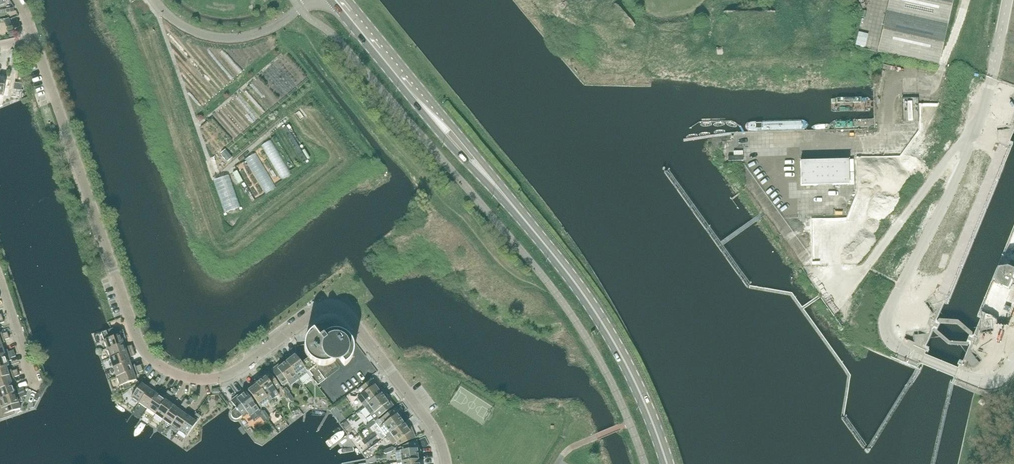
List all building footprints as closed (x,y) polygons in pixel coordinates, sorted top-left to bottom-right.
[(952,0),(889,0),(887,13),(946,26),(952,0)] [(937,65),(946,26),(887,13),(878,52),(937,65)] [(4,96),(8,96),(9,88),(5,87),(6,79),(1,79),(2,75),(0,74),(0,96),(4,96)] [(924,122),(923,110),(926,110),(926,97),(910,98),(910,123),(924,122)] [(272,139),(261,145),(282,180),(292,173),(272,139)] [(256,153),(245,160),(266,194),(277,187),(256,153)] [(801,186),(849,185),(848,160),(800,161),(801,186)] [(1013,279),(1013,272),(1007,270),(1000,271),(998,277),(1002,282),(1011,286),(1013,279)] [(123,330),(118,332),(116,327),(101,332),(107,349),(124,344),(122,340),(126,339),(123,330)] [(320,339),(314,331),(311,333),(309,335),(307,338),(305,341),(304,344),(304,345),(296,347),(295,347),(295,348),(296,354),(296,355),(295,355),(308,372),(316,366),(316,365),(318,365),(320,366),(323,366),(326,366),(329,365),(332,363),(335,361),(336,361),(335,359),(338,357),(345,366),(346,365),(350,361),(353,356),(353,355),(354,350),(353,348),(353,347),(353,344),(351,341),(349,339),(347,337),(346,336),(344,334),(341,333),(338,332),(334,332),(332,332),(325,334),(322,336),(322,337),(320,339)] [(10,338),(9,335),(0,338),(0,348),(3,347),(1,344),(5,342),(5,340),(10,338)] [(132,345),(125,348),(124,344),(107,349),(110,359),(134,350),(132,345)] [(4,351),(3,347),(0,348),(0,358),(15,353),(14,350),(9,352),(8,350),(4,351)] [(128,358),(136,356),(134,350),(110,359),(113,368),(130,362),(128,358)] [(16,356),(15,353),(0,358),(0,369),(6,366),(6,367),(9,366),(8,362),(11,360),(11,358),(16,356)] [(299,379),(308,372),(295,355),(286,362),(299,379)] [(135,364),(131,366),(130,362),(113,368),(116,377),(142,368),(141,365),(136,367),(135,364)] [(299,379),(286,362),(280,367),(278,365),(271,370),(283,386),(287,382),(290,386),(299,379)] [(6,367),(6,366),(0,369),(0,379),(19,372),(17,369),(12,371),(11,369),(8,370),(6,367)] [(138,373),(143,371),(142,368),(116,377),(120,386),(136,380),(135,376),(139,375),(138,373)] [(20,376),(19,372),(0,379),(0,389),(12,385),(11,381),(15,379),(14,377),(20,376)] [(281,387),(269,372),(262,377),(263,379),(257,384),(270,401),(279,394),(276,391),(281,387)] [(139,403),(155,381),(152,379),(149,384),(147,383),(145,386),(141,383),(131,398),(139,403)] [(381,394),(376,387),(378,386),(373,379),(358,390),(361,395),(357,398),(364,407),(381,394)] [(154,388),(158,383),(155,381),(139,403),(147,409),(157,395),(154,392),(156,389),(154,388)] [(261,408),(270,401),(257,384),(248,391),(261,408)] [(14,388),(12,385),(0,389),(0,399),(19,392),(25,391),(24,387),(18,389),(18,387),(14,388)] [(155,414),(171,392),(168,390),(165,395),(163,394),(161,397),(157,395),(147,409),(155,414)] [(17,399),(21,398),(19,392),(0,399),(0,403),(2,409),(4,415),(21,409),(17,399)] [(170,399),(173,394),(171,392),(155,414),(163,420),(173,406),(170,403),(172,400),(170,399)] [(250,416),(259,409),(246,392),(241,396),(241,397),(240,398),(238,396),(231,401),(236,408),(235,409),(233,411),(232,412),(231,414),(232,416),(233,418),(235,419),(237,419),(238,419),(239,418),(241,417),(247,413),(250,416)] [(386,400),(385,399),(381,394),(364,407),(371,416),(375,413),(378,418),(393,406),(388,399),(386,400)] [(171,425),(186,403),(184,401),(180,406),(179,405),(176,408),(173,406),(163,420),(171,425)] [(186,410),(189,405),(186,403),(171,425),(179,431),(189,417),(185,414),(188,411),(186,410)] [(403,423),(400,419),(398,417),(400,415),(395,408),(380,420),(383,424),(380,427),(386,436),(403,423)] [(187,437),(201,416),(196,413),(192,419),(189,417),(179,431),(187,437)] [(355,427),(348,418),(343,421),(350,431),(355,427)] [(408,430),(407,428),(403,423),(386,436),(393,445),(397,442),(398,445),(415,438),(411,428),(408,430)] [(418,460),(417,452),(421,451),(416,441),(399,448),(400,451),(396,451),(397,463),(418,460)]
